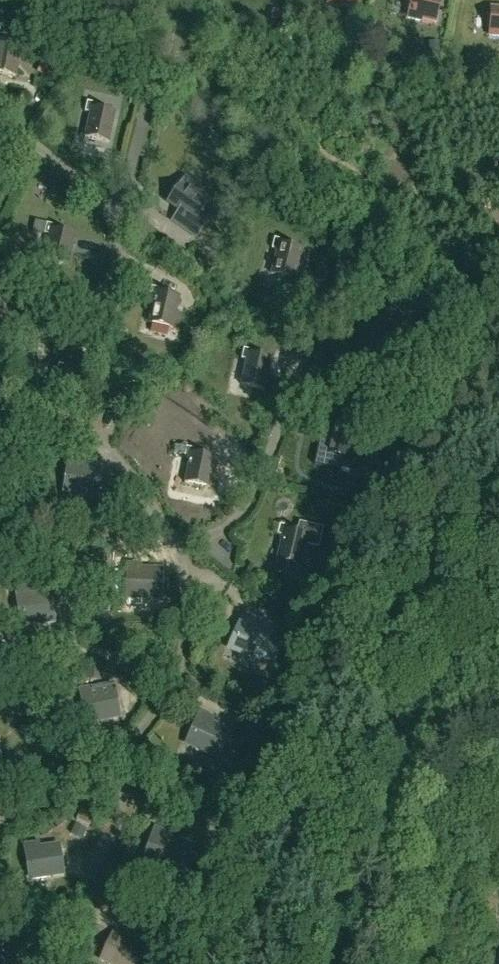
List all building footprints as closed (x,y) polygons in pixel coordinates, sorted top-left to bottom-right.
[(358,0),(329,0),(328,4),(342,7),(342,5),(356,8),(358,0)] [(441,0),(409,0),(407,8),(410,8),(408,18),(422,21),(422,19),(436,22),(441,0)] [(492,8),(491,15),(488,15),(488,25),(490,26),(490,35),(498,36),(498,8),(492,8)] [(281,18),(283,11),(273,9),(272,14),(271,19),(281,22),(281,18)] [(22,44),(0,40),(0,72),(17,75),(22,44)] [(436,56),(424,52),(422,60),(434,64),(436,56)] [(109,142),(115,111),(93,107),(94,103),(87,101),(85,112),(90,113),(85,137),(109,142)] [(185,178),(168,202),(180,210),(173,220),(196,237),(208,220),(199,214),(207,204),(197,197),(201,190),(185,178)] [(68,265),(75,235),(53,229),(54,225),(47,224),(44,234),(49,235),(44,259),(68,265)] [(296,279),(302,249),(280,244),(281,240),(274,238),(272,249),(277,250),(271,274),(296,279)] [(115,270),(119,256),(94,249),(90,263),(115,270)] [(212,261),(203,255),(199,261),(208,268),(212,261)] [(279,286),(284,297),(297,291),(291,280),(279,286)] [(173,327),(180,297),(158,292),(159,288),(152,286),(149,297),(154,298),(149,322),(173,327)] [(395,345),(402,314),(380,309),(381,305),(374,303),(371,314),(376,315),(370,339),(395,345)] [(77,385),(84,355),(62,350),(63,345),(56,344),(53,354),(58,355),(53,380),(77,385)] [(265,390),(272,360),(250,355),(251,350),(244,349),(241,359),(246,360),(241,384),(265,390)] [(349,458),(356,427),(334,422),(335,418),(327,417),(325,427),(330,428),(325,452),(349,458)] [(401,427),(395,431),(400,441),(407,437),(401,427)] [(209,488),(215,457),(193,452),(194,448),(186,447),(184,457),(189,458),(184,483),(209,488)] [(97,496),(101,468),(77,464),(78,459),(68,457),(67,463),(71,464),(67,492),(97,496)] [(301,566),(308,535),(286,530),(287,526),(280,524),(277,535),(282,536),(277,560),(301,566)] [(160,598),(160,569),(136,568),(136,563),(126,563),(126,569),(130,569),(129,597),(160,598)] [(26,595),(26,590),(16,591),(16,597),(20,597),(24,625),(54,621),(50,592),(26,595)] [(259,661),(270,634),(248,625),(250,620),(241,616),(238,622),(242,623),(231,649),(259,661)] [(101,667),(87,666),(86,679),(100,680),(101,667)] [(118,716),(112,688),(88,693),(87,688),(77,690),(79,696),(83,695),(88,722),(118,716)] [(218,757),(229,730),(207,721),(209,716),(200,712),(197,717),(201,719),(190,744),(218,757)] [(83,839),(87,829),(75,824),(71,834),(83,839)] [(184,846),(185,843),(162,835),(164,830),(154,827),(152,833),(156,834),(147,860),(192,876),(201,852),(184,846)] [(34,848),(33,843),(23,844),(24,850),(28,850),(32,877),(62,873),(58,844),(34,848)] [(141,951),(121,942),(123,938),(114,933),(101,959),(112,963),(135,963),(141,951)]
